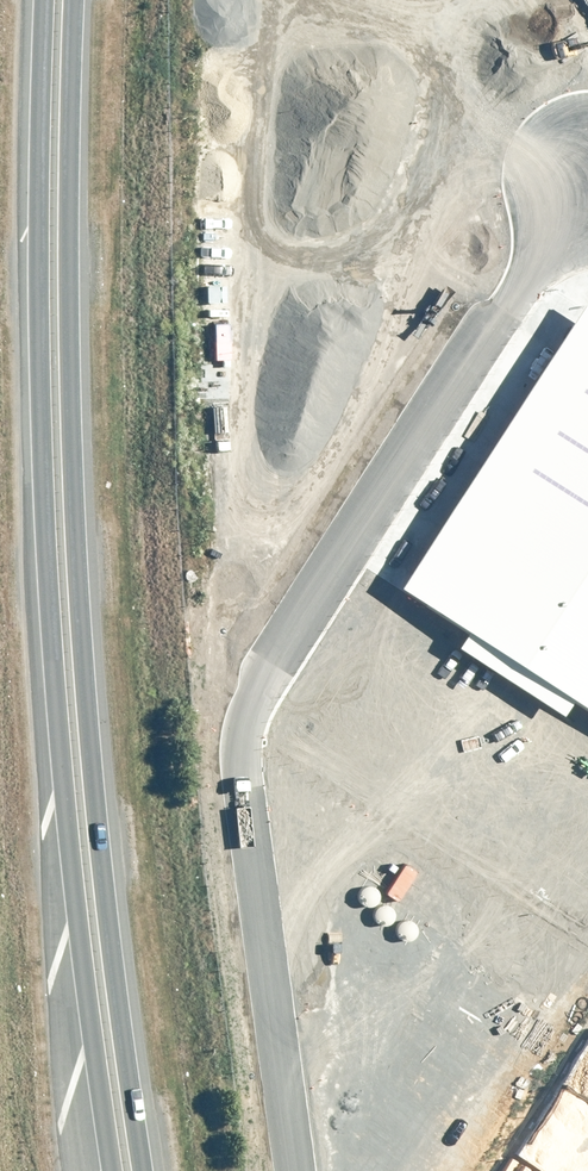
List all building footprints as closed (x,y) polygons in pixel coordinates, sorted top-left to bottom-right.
[(586,306),(404,586),(471,631),(462,647),(565,718),(578,703),(587,710),(587,307),(586,306)]
